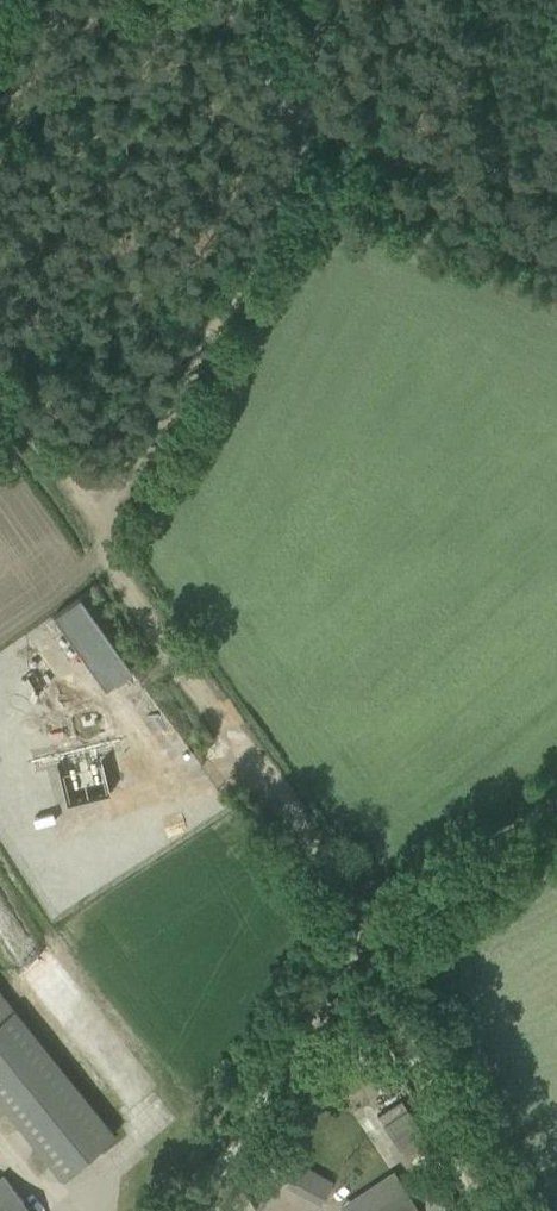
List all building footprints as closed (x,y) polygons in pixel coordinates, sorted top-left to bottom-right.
[(131,669),(79,596),(52,615),(105,688),(131,669)] [(166,824),(175,839),(217,816),(208,801),(166,824)] [(13,1008),(0,992),(0,1019),(13,1008)] [(0,1019),(0,1101),(61,1177),(114,1134),(13,1008),(0,1019)] [(446,1207),(427,1178),(406,1191),(393,1169),(340,1204),(344,1210),(440,1210),(446,1207)] [(0,1180),(0,1210),(32,1210),(5,1177),(0,1180)]
